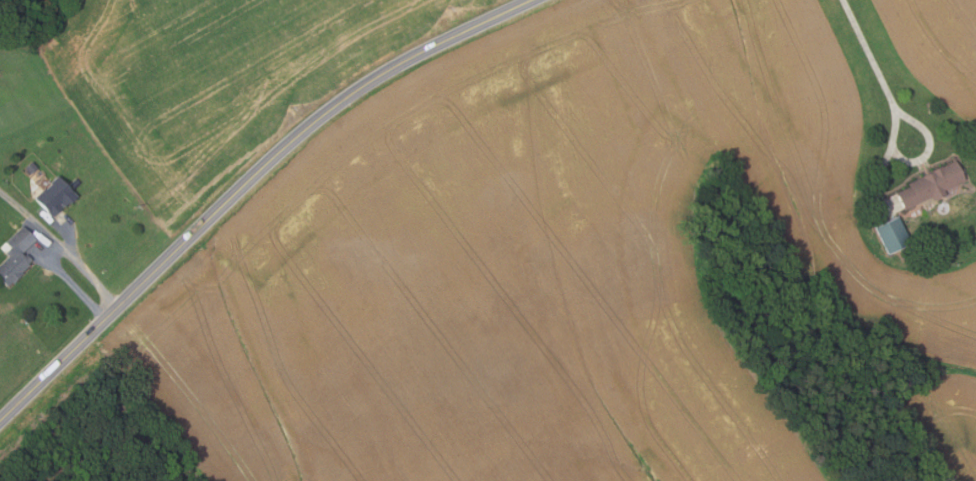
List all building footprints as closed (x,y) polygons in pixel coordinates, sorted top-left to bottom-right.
[(907,209),(899,191),(910,186),(909,182),(955,160),(965,181),(944,190),(947,195),(934,201),(932,197),(907,209)] [(24,168),(30,162),(35,167),(28,173),(24,168)] [(52,217),(34,198),(58,176),(77,197),(72,201),(71,200),(64,206),(60,203),(59,204),(62,208),(52,217)] [(70,184),(76,179),(80,183),(74,188),(70,184)] [(886,254),(873,227),(897,215),(910,243),(886,254)] [(5,286),(0,281),(0,262),(6,256),(3,253),(9,247),(4,241),(20,225),(33,239),(19,253),(21,256),(24,253),(30,259),(25,263),(27,265),(19,272),(20,273),(11,283),(9,281),(5,286)]
